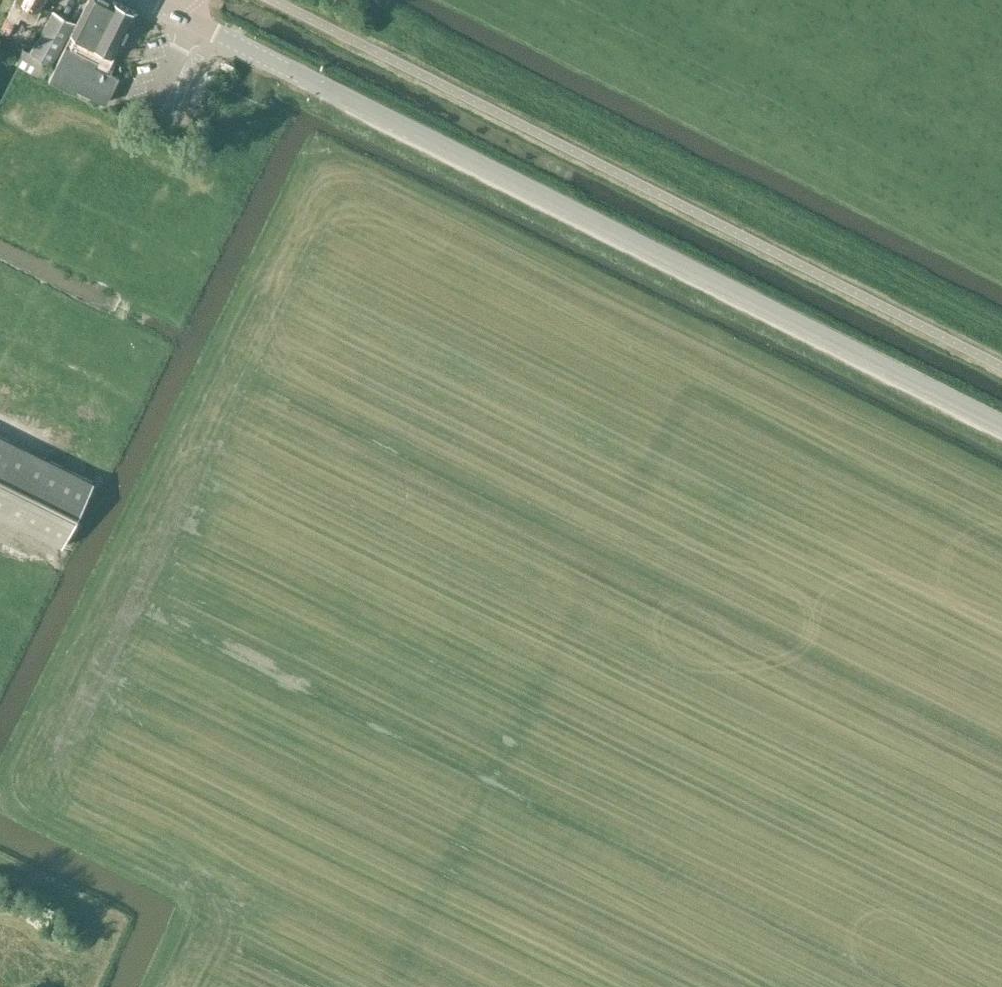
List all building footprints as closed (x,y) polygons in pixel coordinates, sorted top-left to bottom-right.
[(7,14),(17,19),(20,13),(33,20),(43,0),(14,0),(7,14)] [(49,77),(72,90),(74,86),(105,102),(110,93),(118,78),(118,76),(106,70),(136,11),(113,0),(111,3),(107,0),(88,0),(49,77)] [(20,65),(44,78),(74,23),(53,11),(30,53),(23,49),(16,63),(20,65)] [(93,482),(0,436),(0,515),(61,545),(93,482)]
